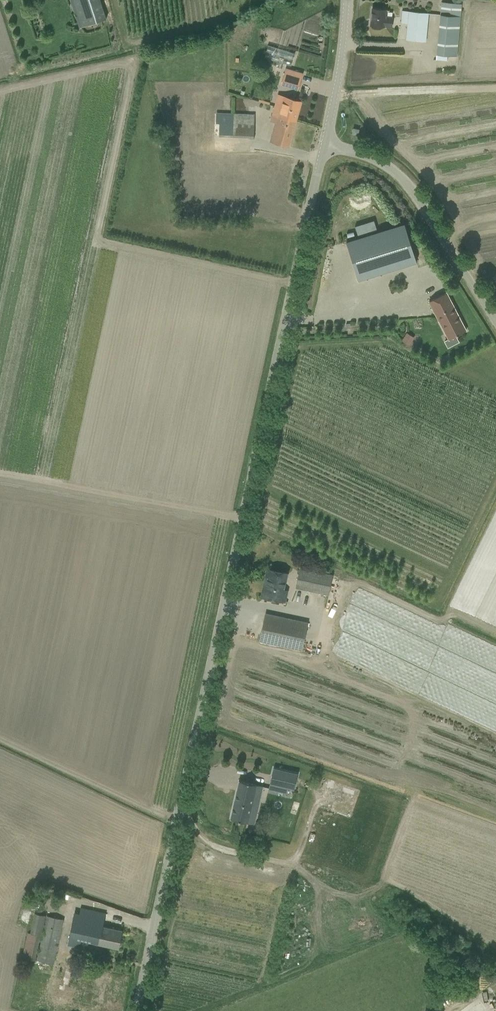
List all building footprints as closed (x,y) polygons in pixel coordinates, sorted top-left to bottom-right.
[(79,28),(106,19),(100,0),(70,0),(79,28)] [(441,2),(436,54),(436,60),(447,61),(447,55),(456,56),(461,4),(441,2)] [(372,8),(371,25),(391,27),(392,18),(385,17),(385,9),(372,8)] [(406,39),(416,40),(425,41),(426,42),(428,20),(435,21),(436,14),(428,13),(402,11),(401,23),(407,23),(406,39)] [(268,45),(264,57),(277,61),(275,66),(282,68),(283,63),(291,66),(295,53),(268,45)] [(281,85),(288,87),(298,89),(302,73),(286,68),(281,85)] [(214,136),(253,137),(254,115),(218,113),(215,113),(216,100),(219,100),(219,94),(192,93),(190,140),(214,141),(214,136)] [(284,97),(280,110),(279,112),(283,113),(282,116),(296,120),(301,102),(291,99),(284,97)] [(288,146),(296,120),(282,116),(283,113),(279,112),(280,110),(277,109),(278,107),(275,106),(271,120),(276,122),(270,141),(279,144),(288,146)] [(346,242),(358,280),(416,262),(404,223),(346,242)] [(446,292),(429,301),(448,339),(444,341),(448,348),(459,342),(456,336),(466,331),(446,292)] [(409,346),(415,338),(407,333),(402,341),(409,346)] [(296,587),(306,590),(329,595),(333,575),(310,570),(300,568),(296,587)] [(264,597),(281,600),(287,573),(267,569),(265,578),(268,578),(264,597)] [(259,641),(302,650),(308,622),(265,613),(259,641)] [(277,770),(273,785),(297,792),(301,776),(277,770)] [(253,824),(262,786),(238,780),(229,818),(253,824)] [(105,913),(96,911),(81,908),(79,913),(74,912),(67,944),(87,949),(88,941),(118,948),(122,930),(102,926),(105,913)] [(40,935),(41,935),(45,915),(33,912),(29,933),(27,932),(21,957),(35,960),(40,935)] [(36,960),(53,964),(63,919),(46,915),(36,960)] [(488,993),(490,1005),(495,1004),(495,992),(488,993)]
